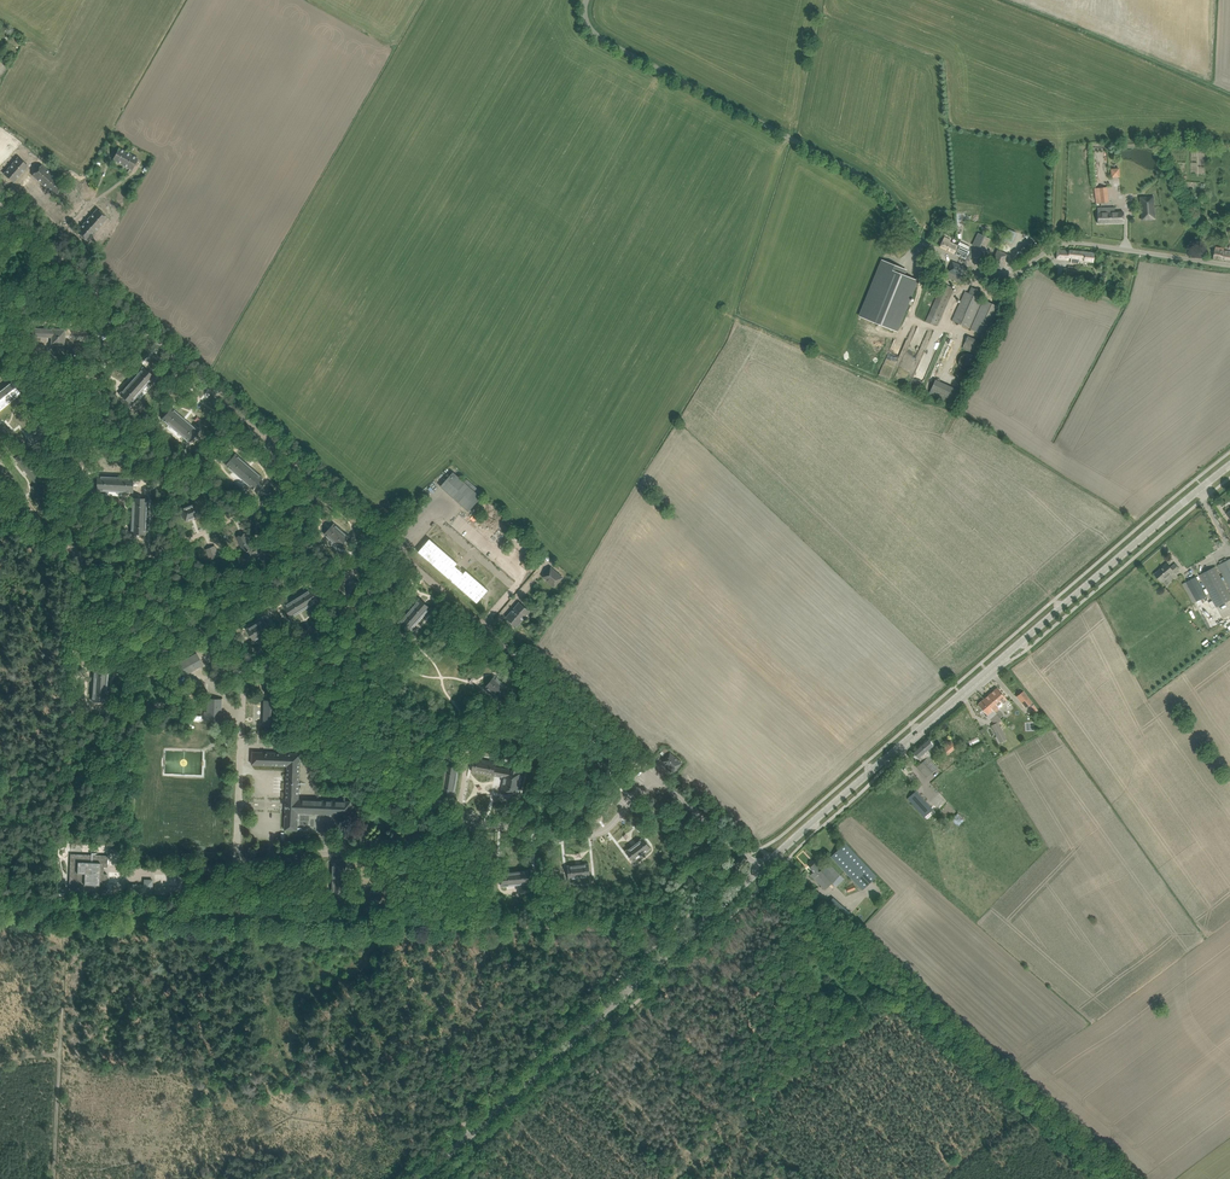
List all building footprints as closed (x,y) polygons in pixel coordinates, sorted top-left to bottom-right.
[(119,148),(112,160),(122,165),(128,153),(119,148)] [(128,153),(122,165),(132,170),(138,158),(128,153)] [(17,158),(11,166),(20,174),(27,166),(17,158)] [(32,175),(44,185),(52,175),(41,165),(32,175)] [(20,174),(11,166),(4,173),(14,182),(20,174)] [(1119,169),(1111,169),(1112,177),(1119,176),(1119,169)] [(52,175),(44,185),(55,195),(64,185),(52,175)] [(1094,189),(1095,197),(1096,203),(1105,202),(1104,196),(1108,196),(1107,188),(1106,188),(1094,189)] [(1153,196),(1140,197),(1142,220),(1155,219),(1153,196)] [(1123,212),(1114,212),(1106,212),(1106,207),(1097,207),(1098,212),(1097,212),(1098,223),(1124,223),(1123,212)] [(97,208),(87,220),(97,229),(107,218),(97,208)] [(97,229),(87,220),(77,231),(87,241),(97,229)] [(979,240),(976,246),(984,250),(990,238),(984,235),(981,241),(979,240)] [(940,247),(953,253),(957,246),(949,242),(949,241),(944,238),(942,241),(940,247)] [(957,246),(953,253),(969,261),(973,252),(957,245),(957,246)] [(1214,258),(1229,260),(1229,251),(1224,250),(1224,248),(1216,247),(1214,258)] [(998,250),(994,259),(991,264),(1001,269),(1008,254),(1008,253),(1000,250),(998,249),(998,250)] [(1057,250),(1057,259),(1063,259),(1068,260),(1069,257),(1071,258),(1071,263),(1079,263),(1079,260),(1084,261),(1093,262),(1093,259),(1094,253),(1069,250),(1069,251),(1065,251),(1065,250),(1057,250)] [(883,260),(860,316),(896,331),(917,280),(903,274),(905,269),(883,260)] [(966,274),(969,269),(953,261),(950,267),(945,278),(961,285),(966,274)] [(1067,276),(1075,277),(1077,267),(1068,266),(1068,268),(1064,268),(1063,276),(1067,277),(1067,276)] [(925,321),(938,326),(954,288),(943,283),(925,321)] [(981,292),(979,291),(972,287),(969,293),(965,291),(963,297),(951,321),(967,329),(980,304),(982,299),(978,297),(981,292)] [(984,299),(981,305),(970,329),(987,336),(1001,307),(984,299)] [(101,326),(110,326),(111,317),(102,317),(101,326)] [(33,328),(33,336),(51,337),(51,344),(64,345),(65,329),(52,329),(33,328)] [(962,347),(980,355),(985,343),(967,336),(962,347)] [(143,367),(119,394),(130,404),(154,376),(143,367)] [(0,392),(0,409),(19,393),(11,383),(0,392)] [(171,407),(167,412),(161,418),(189,442),(198,431),(171,407)] [(32,487),(37,494),(47,486),(41,480),(20,454),(15,458),(36,484),(32,487)] [(226,465),(249,485),(253,489),(263,478),(236,454),(226,465)] [(453,472),(445,482),(441,486),(468,511),(484,494),(467,479),(464,482),(453,472)] [(96,490),(102,491),(132,492),(133,477),(97,476),(96,490)] [(132,497),(131,528),(131,534),(145,534),(147,498),(132,497)] [(180,509),(183,515),(185,521),(200,515),(195,503),(180,509)] [(324,534),(335,543),(339,547),(349,537),(334,523),(324,534)] [(237,536),(240,542),(246,558),(255,555),(255,554),(261,552),(258,546),(253,548),(246,533),(237,536)] [(206,549),(209,555),(211,559),(219,556),(215,546),(206,549)] [(1229,589),(1229,558),(1218,565),(1229,589)] [(1155,574),(1159,578),(1161,582),(1174,571),(1175,573),(1180,569),(1175,563),(1171,567),(1168,563),(1155,574)] [(1217,606),(1229,600),(1229,594),(1215,566),(1200,574),(1217,606)] [(552,567),(547,572),(543,577),(554,587),(563,577),(552,567)] [(1186,582),(1197,601),(1207,596),(1196,576),(1186,582)] [(285,605),(293,618),(320,601),(312,588),(285,605)] [(420,598),(416,603),(398,623),(409,632),(430,608),(420,598)] [(519,602),(513,610),(523,619),(530,611),(519,602)] [(523,619),(513,610),(506,617),(517,627),(523,619)] [(247,629),(251,636),(254,641),(271,630),(263,618),(247,629)] [(175,661),(180,670),(183,675),(203,665),(197,653),(185,659),(184,656),(175,661)] [(93,701),(107,702),(109,670),(95,669),(93,701)] [(494,676),(491,680),(485,687),(501,699),(510,688),(494,676)] [(281,704),(282,685),(267,684),(267,700),(265,700),(264,725),(266,725),(266,729),(275,730),(275,726),(277,726),(278,703),(281,704)] [(997,688),(983,700),(993,712),(995,715),(996,714),(1000,711),(999,707),(1007,700),(1001,692),(997,688)] [(1023,691),(1017,695),(1023,702),(1022,703),(1025,708),(1032,703),(1023,691)] [(204,721),(208,721),(221,721),(222,699),(209,698),(208,711),(205,711),(204,721)] [(983,700),(978,704),(982,709),(988,715),(987,716),(989,720),(990,719),(992,718),(993,719),(991,720),(994,723),(1000,718),(996,714),(995,715),(993,712),(983,700)] [(997,736),(1000,742),(1006,739),(998,722),(991,726),(997,736)] [(916,767),(920,771),(925,777),(938,766),(929,756),(931,754),(928,750),(934,745),(933,744),(933,743),(931,741),(928,738),(912,752),(921,762),(916,767)] [(944,748),(949,753),(958,745),(953,740),(944,748)] [(671,751),(666,757),(662,761),(674,772),(683,762),(671,751)] [(301,754),(258,752),(252,752),(252,764),(287,766),(285,830),(297,830),(298,813),(344,814),(344,815),(344,816),(344,817),(344,818),(345,818),(345,819),(346,819),(347,819),(348,820),(349,819),(350,819),(351,819),(351,818),(352,817),(352,816),(352,815),(352,814),(352,813),(351,813),(351,812),(350,812),(351,801),(299,799),(301,754)] [(474,758),(473,765),(472,771),(504,777),(501,793),(518,796),(522,772),(516,771),(516,770),(512,770),(495,767),(496,762),(474,758)] [(445,765),(441,790),(440,795),(454,798),(459,767),(445,765)] [(908,798),(924,817),(933,809),(916,790),(908,798)] [(643,838),(634,844),(642,855),(647,851),(651,848),(646,842),(643,838)] [(831,856),(835,860),(852,879),(856,883),(862,890),(876,877),(849,847),(845,843),(831,856)] [(625,851),(629,856),(633,861),(642,855),(634,844),(625,851)] [(83,845),(83,852),(108,853),(108,846),(83,845)] [(69,891),(106,893),(107,874),(103,874),(103,867),(107,867),(108,855),(70,854),(69,891)] [(843,878),(832,866),(828,862),(822,868),(815,861),(809,867),(814,872),(811,874),(825,889),(829,885),(832,883),(835,886),(843,878)] [(332,894),(346,894),(346,863),(332,863),(332,894)] [(589,863),(578,864),(580,880),(590,879),(589,863)] [(580,880),(578,864),(567,866),(569,881),(580,880)] [(531,870),(515,871),(517,885),(532,883),(531,870)] [(515,871),(500,873),(501,886),(517,885),(515,871)] [(128,893),(153,894),(153,880),(144,879),(144,884),(128,884),(128,893)] [(367,890),(367,903),(382,903),(382,890),(367,890)] [(832,899),(826,905),(844,921),(850,915),(832,899)]
